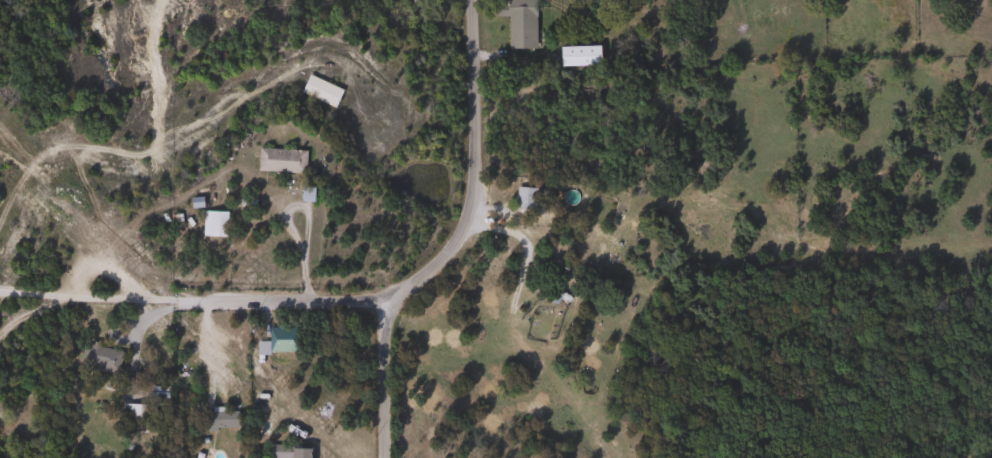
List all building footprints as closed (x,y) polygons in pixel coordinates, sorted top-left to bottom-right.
[(492,16),(492,0),(533,0),(533,49),(505,49),(505,16),(492,16)] [(596,46),(596,66),(558,66),(558,46),(596,46)] [(298,93),(306,75),(340,90),(332,108),(298,93)] [(303,150),(302,173),(255,172),(256,149),(303,150)] [(514,213),(514,189),(536,189),(536,213),(514,213)] [(225,212),(225,237),(200,237),(200,212),(225,212)] [(563,308),(546,304),(549,291),(566,296),(563,308)] [(266,342),(266,328),(295,328),(295,353),(255,353),(255,342),(266,342)] [(111,375),(80,361),(89,342),(120,357),(111,375)] [(165,402),(146,402),(146,387),(165,387),(165,402)] [(5,425),(0,425),(0,394),(8,395),(5,425)] [(234,412),(234,430),(200,430),(200,412),(234,412)] [(309,447),(309,457),(266,457),(266,447),(309,447)]
